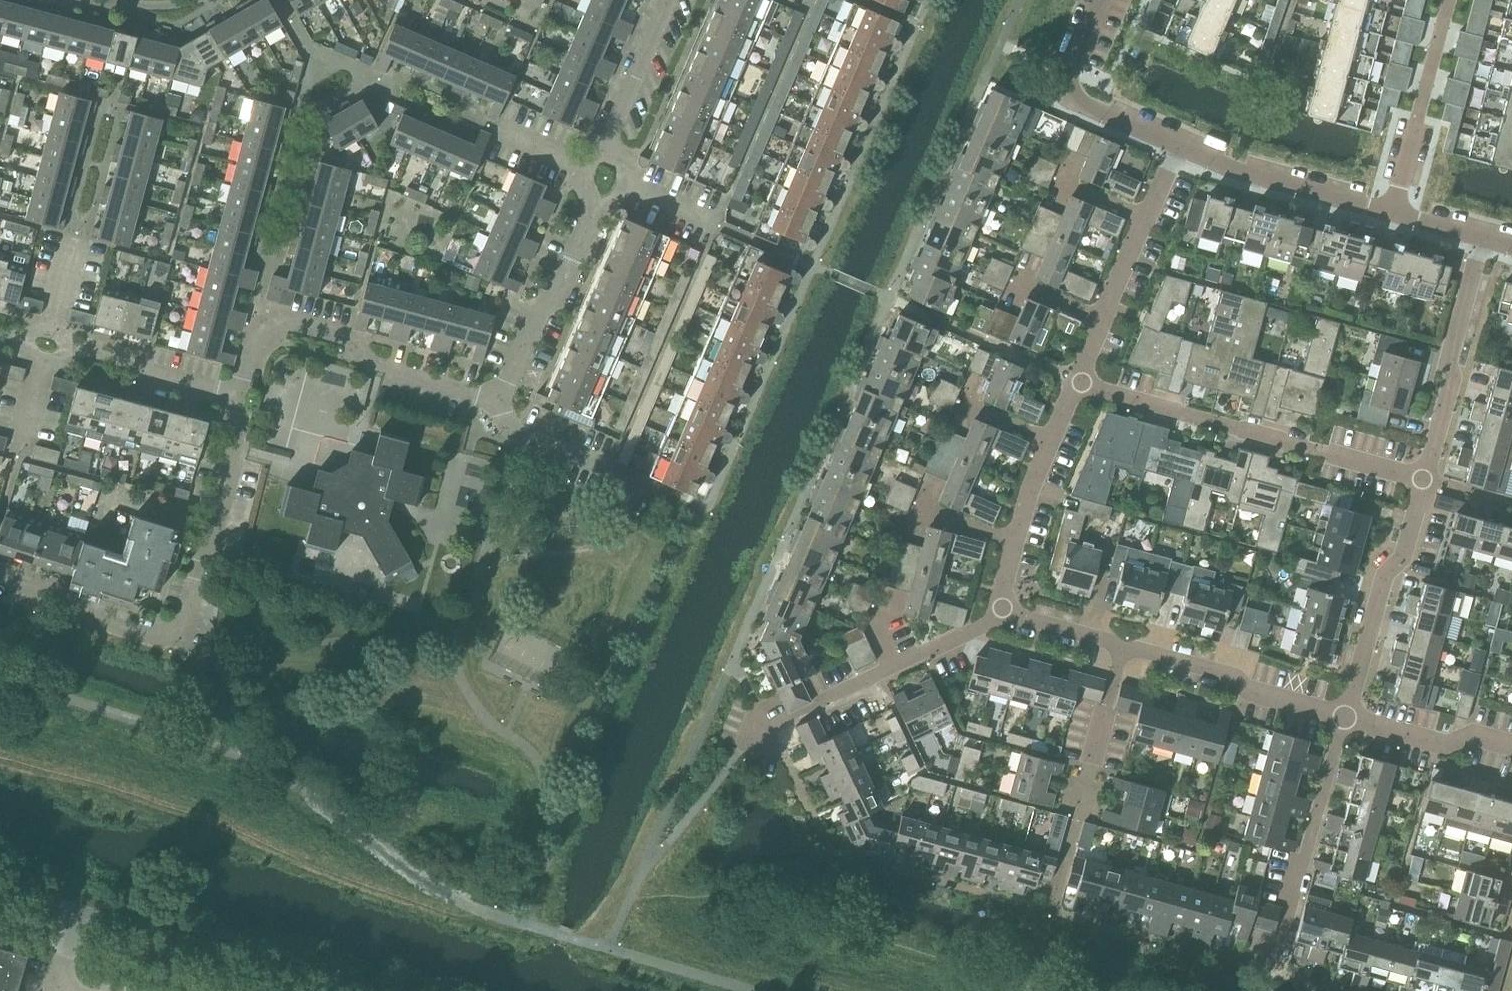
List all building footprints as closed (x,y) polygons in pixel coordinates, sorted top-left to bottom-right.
[(3,33),(12,0),(0,0),(0,32),(3,33)] [(24,39),(32,8),(20,5),(22,0),(12,0),(3,33),(24,39)] [(244,2),(264,36),(284,24),(270,0),(261,0),(256,3),(254,0),(248,0),(244,2)] [(316,0),(290,0),(299,15),(319,4),(316,0)] [(387,5),(395,9),(399,0),(389,0),(387,5)] [(450,8),(461,12),(464,4),(455,0),(454,0),(450,8)] [(586,13),(629,32),(633,23),(619,17),(624,6),(610,0),(591,0),(586,13)] [(650,160),(695,180),(764,22),(770,24),(779,2),(774,0),(719,0),(650,160)] [(814,8),(823,12),(827,2),(822,0),(817,0),(814,8)] [(904,12),(909,0),(877,0),(904,12)] [(1163,36),(1211,57),(1219,38),(1230,43),(1233,34),(1223,29),(1230,12),(1203,0),(1179,0),(1163,36)] [(1230,12),(1235,0),(1203,0),(1230,12)] [(1277,6),(1285,9),(1288,0),(1279,0),(1277,6)] [(1330,21),(1380,34),(1390,0),(1332,0),(1331,1),(1335,2),(1330,21)] [(1474,0),(1472,9),(1489,14),(1492,5),(1474,0)] [(365,11),(360,1),(349,6),(354,17),(365,11)] [(1424,5),(1406,1),(1404,9),(1422,14),(1424,5)] [(240,12),(229,18),(245,47),(264,36),(244,2),(236,7),(240,12)] [(854,2),(837,42),(882,62),(893,35),(899,22),(854,2)] [(1140,26),(1149,29),(1158,6),(1150,3),(1140,26)] [(24,39),(46,45),(56,7),(46,4),(45,11),(32,8),(24,39)] [(1267,4),(1262,19),(1271,22),(1271,23),(1279,26),(1285,9),(1277,6),(1276,7),(1267,4)] [(395,9),(387,5),(381,17),(390,21),(395,9)] [(46,45),(67,50),(75,19),(63,16),(65,9),(56,7),(46,45)] [(810,16),(809,19),(818,22),(823,12),(814,8),(810,16)] [(1472,9),(1469,18),(1487,22),(1489,14),(1472,9)] [(796,10),(791,21),(800,24),(805,13),(800,11),(796,10)] [(479,20),(490,25),(493,17),(483,12),(479,20)] [(586,13),(577,33),(607,46),(611,34),(626,41),(629,32),(586,13)] [(1402,14),(1399,27),(1422,33),(1425,21),(1402,14)] [(67,50),(87,56),(97,18),(88,16),(86,22),(75,19),(67,50)] [(493,17),(490,25),(500,29),(504,21),(493,17)] [(1493,64),(1511,69),(1511,19),(1505,17),(1493,64)] [(87,56),(107,61),(115,30),(105,27),(107,21),(97,18),(87,56)] [(206,24),(209,30),(210,29),(227,58),(245,47),(229,18),(219,24),(215,19),(206,24)] [(1487,22),(1469,18),(1467,26),(1485,31),(1487,22)] [(809,19),(805,29),(814,33),(818,22),(809,19)] [(791,21),(786,32),(795,35),(800,24),(791,21)] [(1323,49),(1318,67),(1368,81),(1380,34),(1330,21),(1325,39),(1321,38),(1319,47),(1323,49)] [(392,57),(403,62),(416,32),(395,23),(376,67),(386,71),(392,57)] [(1396,39),(1414,44),(1419,45),(1422,33),(1399,27),(1396,39)] [(209,30),(192,40),(208,69),(227,58),(210,29),(209,30)] [(805,29),(801,39),(810,42),(814,33),(805,29)] [(1461,29),(1457,42),(1480,48),(1484,36),(1461,29)] [(125,66),(128,67),(136,35),(134,35),(115,30),(107,61),(125,66)] [(128,67),(150,72),(160,35),(151,32),(149,39),(136,35),(128,67)] [(412,73),(420,77),(436,41),(416,32),(403,62),(414,67),(412,73)] [(786,32),(782,43),(790,46),(795,35),(786,32)] [(577,33),(568,53),(612,72),(616,63),(602,57),(607,46),(577,33)] [(1267,34),(1261,51),(1269,54),(1275,37),(1267,34)] [(1297,37),(1286,34),(1283,45),(1293,49),(1297,37)] [(150,72),(171,78),(180,47),(167,44),(169,37),(160,35),(150,72)] [(801,39),(796,49),(805,52),(810,42),(801,39)] [(1396,39),(1394,47),(1411,52),(1414,44),(1396,39)] [(180,47),(171,78),(203,87),(208,69),(192,40),(180,47)] [(1491,51),(1493,42),(1484,40),(1481,48),(1491,51)] [(335,49),(345,54),(349,46),(338,41),(335,49)] [(432,74),(443,79),(456,49),(436,41),(420,77),(429,80),(432,74)] [(837,42),(819,82),(865,101),(882,62),(837,42)] [(1454,54),(1459,56),(1477,60),(1480,48),(1457,42),(1454,54)] [(782,43),(777,54),(786,57),(790,46),(782,43)] [(349,46),(345,54),(356,58),(359,50),(349,46)] [(1411,52),(1394,47),(1392,56),(1409,61),(1411,52)] [(451,90),(460,94),(476,58),(456,49),(443,79),(454,84),(451,90)] [(796,49),(792,58),(801,62),(805,52),(796,49)] [(1269,54),(1261,51),(1255,68),(1263,71),(1269,54)] [(374,57),(364,52),(360,60),(371,65),(374,57)] [(568,53),(560,72),(589,85),(594,74),(609,80),(612,72),(568,53)] [(777,54),(772,65),(781,68),(786,57),(777,54)] [(1459,56),(1457,64),(1475,69),(1477,60),(1459,56)] [(472,91),(483,96),(495,67),(476,58),(460,94),(469,97),(472,91)] [(792,58),(788,68),(797,72),(801,62),(792,58)] [(297,59),(294,70),(302,72),(305,61),(297,59)] [(4,70),(15,73),(17,64),(7,61),(4,70)] [(1390,61),(1387,73),(1410,79),(1413,67),(1390,61)] [(17,64),(15,73),(26,76),(29,67),(17,64)] [(1475,69),(1457,64),(1455,73),(1472,78),(1475,69)] [(1480,110),(1511,119),(1511,69),(1493,64),(1480,110)] [(772,65),(767,76),(776,79),(781,68),(772,65)] [(495,67),(483,96),(494,101),(488,115),(497,120),(517,76),(495,67)] [(1368,81),(1318,67),(1313,86),(1309,84),(1306,94),(1310,95),(1305,114),(1356,128),(1368,81)] [(788,68),(783,78),(792,82),(797,72),(788,68)] [(302,72),(294,70),(291,81),(299,83),(302,72)] [(560,72),(551,92),(595,111),(599,103),(585,96),(589,85),(560,72)] [(47,81),(58,84),(60,76),(49,73),(47,81)] [(1383,85),(1384,85),(1401,90),(1407,91),(1410,79),(1387,73),(1383,85)] [(60,76),(58,84),(69,87),(71,78),(60,76)] [(767,76),(763,87),(771,90),(776,79),(767,76)] [(1448,77),(1445,89),(1468,95),(1471,83),(1448,77)] [(783,78),(779,88),(788,92),(792,82),(783,78)] [(81,81),(78,90),(90,93),(92,84),(81,81)] [(819,82),(802,122),(847,141),(865,101),(819,82)] [(218,85),(215,98),(224,100),(227,87),(218,85)] [(1384,85),(1382,94),(1399,99),(1401,90),(1384,85)] [(111,89),(99,86),(96,94),(109,98),(111,89)] [(763,87),(758,98),(767,101),(771,90),(763,87)] [(3,88),(0,98),(9,101),(12,90),(3,88)] [(779,88),(775,98),(784,102),(788,92),(779,88)] [(980,109),(978,113),(1019,131),(1030,105),(993,88),(986,104),(985,103),(982,110),(980,109)] [(285,100),(294,102),(297,91),(288,89),(285,100)] [(1441,101),(1447,102),(1464,107),(1465,107),(1468,95),(1445,89),(1441,101)] [(18,91),(15,102),(23,105),(26,94),(18,91)] [(61,91),(55,113),(86,121),(89,109),(95,111),(98,101),(61,91)] [(119,101),(130,103),(132,95),(121,92),(119,101)] [(595,111),(551,92),(542,113),(572,126),(577,114),(591,120),(595,111)] [(1399,99),(1382,94),(1379,103),(1397,107),(1399,99)] [(0,98),(0,100),(0,110),(6,112),(9,101),(0,98)] [(224,100),(215,98),(212,110),(220,113),(224,100)] [(255,98),(249,120),(280,128),(283,117),(290,118),(292,108),(255,98)] [(758,98),(753,109),(762,113),(767,101),(758,98)] [(775,98),(770,108),(779,112),(784,102),(775,98)] [(348,99),(340,104),(360,138),(379,126),(363,99),(352,105),(348,99)] [(151,109),(162,112),(165,103),(153,100),(151,109)] [(23,105),(15,102),(12,114),(21,116),(23,105)] [(1447,102),(1445,111),(1462,115),(1464,107),(1447,102)] [(165,103),(162,112),(176,116),(179,107),(165,103)] [(391,143),(412,152),(424,122),(413,118),(416,111),(396,103),(392,111),(403,115),(391,143)] [(360,138),(340,104),(332,109),(335,115),(324,121),(340,149),(360,138)] [(1378,107),(1375,120),(1384,122),(1387,110),(1378,107)] [(770,108),(766,118),(775,122),(779,112),(770,108)] [(130,120),(127,132),(158,140),(164,118),(126,109),(123,119),(130,120)] [(753,109),(748,120),(757,124),(762,113),(753,109)] [(192,113),(191,119),(201,122),(204,111),(198,110),(192,113)] [(1480,110),(1468,158),(1511,169),(1511,119),(1480,110)] [(1462,115),(1445,111),(1442,119),(1460,124),(1462,115)] [(55,113),(49,134),(87,144),(89,135),(83,133),(86,121),(55,113)] [(977,126),(971,140),(1008,156),(1019,131),(978,113),(976,118),(978,119),(975,125),(977,126)] [(766,118),(762,128),(771,132),(775,122),(766,118)] [(209,120),(206,131),(215,133),(218,122),(209,120)] [(249,120),(243,141),(281,151),(283,142),(277,140),(280,128),(249,120)] [(748,120),(744,131),(752,135),(757,124),(748,120)] [(1384,122),(1375,120),(1372,132),(1380,134),(1384,122)] [(412,152),(431,160),(447,125),(438,121),(435,127),(424,122),(412,152)] [(802,122),(785,162),(830,181),(847,141),(802,122)] [(431,160),(451,169),(464,139),(453,135),(456,128),(447,125),(431,160)] [(1065,147),(1077,152),(1086,130),(1074,125),(1065,147)] [(776,126),(773,133),(784,137),(787,131),(776,126)] [(1450,127),(1446,139),(1455,141),(1458,129),(1450,127)] [(762,128),(757,138),(766,142),(771,132),(762,128)] [(464,139),(451,169),(472,178),(491,134),(481,130),(475,144),(464,139)] [(1086,130),(1077,152),(1088,157),(1079,176),(1101,186),(1102,183),(1108,186),(1107,188),(1134,200),(1142,181),(1125,174),(1124,178),(1107,171),(1119,144),(1086,130)] [(215,133),(206,131),(203,142),(212,144),(215,133)] [(744,131),(739,142),(748,146),(752,135),(744,131)] [(117,142),(114,151),(152,161),(158,140),(127,132),(123,144),(117,142)] [(7,133),(4,144),(12,146),(15,135),(7,133)] [(49,134),(44,155),(75,163),(78,151),(84,153),(87,144),(49,134)] [(189,137),(186,148),(195,150),(198,139),(189,137)] [(757,138),(753,148),(762,152),(766,142),(757,138)] [(1455,141),(1446,139),(1443,151),(1452,153),(1455,141)] [(958,159),(956,164),(997,182),(1008,156),(971,140),(964,154),(963,154),(960,160),(958,159)] [(243,141),(238,162),(269,170),(272,159),(278,160),(281,151),(243,141)] [(739,142),(734,153),(743,157),(748,146),(739,142)] [(12,146),(4,144),(1,155),(9,158),(12,146)] [(195,150),(186,148),(183,159),(192,162),(195,150)] [(318,171),(314,182),(344,190),(349,168),(322,161),(325,150),(317,148),(311,169),(318,171)] [(753,148),(749,158),(758,162),(762,152),(753,148)] [(118,162),(115,174),(147,182),(152,161),(114,151),(112,161),(118,162)] [(734,153),(729,165),(738,169),(743,157),(734,153)] [(1036,154),(1031,166),(1053,176),(1058,164),(1036,154)] [(44,155),(38,176),(76,186),(78,176),(72,175),(75,163),(44,155)] [(749,158),(745,168),(754,172),(758,162),(749,158)] [(198,162),(195,173),(204,175),(207,164),(198,162)] [(238,162),(232,183),(270,193),(272,184),(266,182),(269,170),(238,162)] [(785,162),(768,202),(813,221),(830,181),(785,162)] [(955,177),(949,191),(986,207),(997,182),(956,164),(954,168),(956,169),(954,176),(955,177)] [(1053,176),(1031,166),(1026,178),(1048,188),(1053,176)] [(745,168),(740,178),(749,182),(754,172),(745,168)] [(517,171),(508,192),(552,211),(556,202),(541,196),(546,184),(517,171)] [(204,175),(195,173),(192,184),(201,186),(204,175)] [(365,182),(378,185),(381,176),(367,173),(365,182)] [(106,184),(103,193),(141,203),(147,182),(115,174),(112,186),(106,184)] [(38,176),(32,196),(64,205),(67,193),(73,195),(76,186),(38,176)] [(381,176),(378,185),(387,188),(389,179),(381,176)] [(740,178),(736,188),(745,192),(749,182),(740,178)] [(178,179),(175,190),(184,192),(187,181),(178,179)] [(13,182),(5,180),(2,188),(11,190),(13,182)] [(305,192),(302,201),(339,211),(344,190),(314,182),(311,194),(305,192)] [(232,183),(227,204),(258,212),(261,200),(267,202),(270,193),(232,183)] [(426,193),(429,187),(422,184),(419,190),(426,193)] [(405,194),(415,199),(419,190),(408,186),(405,194)] [(736,188),(732,196),(742,200),(745,192),(736,188)] [(184,192),(175,190),(172,201),(181,203),(184,192)] [(419,190),(415,199),(426,203),(429,195),(419,190)] [(936,210),(934,215),(975,233),(986,207),(949,191),(943,205),(941,204),(939,211),(936,210)] [(508,192),(500,212),(529,225),(534,214),(548,220),(552,211),(508,192)] [(107,204),(104,216),(135,224),(141,203),(103,193),(101,202),(107,204)] [(1052,210),(1043,231),(1075,245),(1086,218),(1103,226),(1101,230),(1118,237),(1126,218),(1099,206),(1098,208),(1092,206),(1093,204),(1071,195),(1063,215),(1052,210)] [(64,205),(32,196),(26,219),(64,229),(67,218),(60,217),(64,205)] [(733,196),(729,206),(740,211),(744,202),(733,196)] [(1193,198),(1185,228),(1198,231),(1197,236),(1232,246),(1234,239),(1242,208),(1232,205),(1233,202),(1232,202),(1233,200),(1231,197),(1227,196),(1224,198),(1224,200),(1208,196),(1207,201),(1194,197),(1193,197),(1193,198)] [(306,212),(303,224),(333,232),(339,211),(302,201),(300,211),(306,212)] [(813,221),(768,202),(759,222),(754,233),(777,244),(782,232),(804,242),(813,221)] [(187,204),(184,215),(193,217),(195,206),(187,204)] [(227,204),(221,225),(259,235),(261,225),(255,224),(258,212),(227,204)] [(1040,205),(1031,226),(1043,231),(1052,210),(1040,205)] [(1243,249),(1267,255),(1278,215),(1263,211),(1263,209),(1262,206),(1258,205),(1255,206),(1254,208),(1253,211),(1242,208),(1234,239),(1245,242),(1243,249)] [(372,208),(369,220),(378,222),(381,211),(372,208)] [(500,212),(491,232),(535,251),(539,242),(524,236),(529,225),(500,212)] [(193,217),(184,215),(181,226),(190,228),(193,217)] [(933,228),(926,242),(964,258),(975,233),(934,215),(932,220),(934,221),(931,227),(933,228)] [(1293,255),(1304,258),(1312,227),(1302,225),(1302,222),(1302,221),(1302,219),(1301,216),(1297,215),(1294,217),(1293,219),(1278,215),(1267,255),(1291,262),(1293,255)] [(135,224),(104,216),(101,227),(95,226),(92,236),(130,246),(135,224)] [(553,411),(594,429),(595,428),(595,419),(592,417),(671,237),(625,217),(547,398),(557,402),(553,411)] [(5,228),(17,231),(19,223),(7,220),(5,228)] [(378,222),(369,220),(366,230),(375,233),(378,222)] [(167,221),(164,232),(173,234),(176,223),(167,221)] [(19,223),(17,231),(29,235),(31,226),(19,223)] [(294,234),(291,243),(328,253),(333,232),(303,224),(300,236),(294,234)] [(1312,268),(1337,274),(1348,234),(1333,230),(1333,228),(1332,225),(1328,224),(1325,225),(1324,228),(1324,227),(1323,230),(1312,227),(1304,258),(1314,261),(1312,268)] [(221,225),(215,246),(247,254),(250,242),(256,244),(259,235),(221,225)] [(1021,248),(1033,253),(1043,231),(1031,226),(1021,248)] [(1043,231),(1033,253),(1044,258),(1036,278),(1057,287),(1058,285),(1064,287),(1063,289),(1091,301),(1098,283),(1081,275),(1080,279),(1063,272),(1075,245),(1043,231)] [(173,234),(164,232),(161,243),(170,245),(173,234)] [(491,232),(482,252),(512,264),(517,253),(531,260),(535,251),(491,232)] [(1363,274),(1373,277),(1382,247),(1371,244),(1372,241),(1371,240),(1372,238),(1370,235),(1366,234),(1364,236),(1363,238),(1348,234),(1337,274),(1361,281),(1363,274)] [(457,255),(462,243),(452,239),(447,250),(457,255)] [(911,267),(915,268),(916,267),(953,284),(953,283),(964,258),(926,242),(920,256),(919,256),(916,262),(914,261),(911,267)] [(295,254),(292,266),(323,274),(328,253),(291,243),(289,252),(295,254)] [(750,243),(736,275),(781,295),(790,274),(768,264),(773,253),(750,243)] [(1382,287),(1406,294),(1417,253),(1402,249),(1403,247),(1401,244),(1397,243),(1394,244),(1394,247),(1393,246),(1392,249),(1382,247),(1373,277),(1384,280),(1382,287)] [(215,246),(210,267),(256,280),(258,270),(243,266),(247,254),(215,246)] [(119,259),(131,262),(134,253),(122,250),(119,259)] [(361,250),(358,261),(367,264),(370,252),(361,250)] [(512,264),(482,252),(473,273),(517,291),(521,282),(507,276),(512,264)] [(134,253),(131,262),(144,265),(146,257),(134,253)] [(708,253),(704,261),(713,265),(717,257),(708,253)] [(1417,253),(1406,294),(1430,300),(1432,293),(1443,297),(1452,266),(1441,263),(1442,260),(1441,260),(1442,257),(1440,255),(1436,253),(1433,255),(1433,257),(1417,253)] [(1174,255),(1171,266),(1183,269),(1186,258),(1174,255)] [(992,256),(987,268),(1009,278),(1014,266),(992,256)] [(9,261),(0,259),(0,294),(9,261)] [(172,264),(159,260),(157,269),(170,272),(172,264)] [(17,303),(18,303),(21,294),(28,266),(9,261),(0,294),(0,298),(17,303)] [(367,264),(358,261),(355,272),(364,275),(367,264)] [(704,261),(700,271),(709,275),(713,265),(704,261)] [(274,274),(271,284),(295,290),(317,296),(323,274),(292,266),(289,278),(274,274)] [(210,267),(204,288),(235,297),(238,285),(253,289),(256,280),(210,267)] [(916,267),(915,268),(914,272),(916,273),(913,280),(914,280),(908,295),(945,311),(957,284),(953,283),(953,284),(916,267)] [(1218,282),(1221,271),(1209,267),(1206,279),(1218,282)] [(1009,278),(987,268),(982,280),(1004,290),(1009,278)] [(451,271),(448,281),(457,283),(460,274),(451,271)] [(700,271),(696,281),(705,285),(709,275),(700,271)] [(682,272),(678,283),(686,287),(691,276),(682,272)] [(469,273),(466,286),(479,289),(482,277),(469,273)] [(1223,282),(1231,284),(1233,275),(1226,273),(1223,282)] [(1154,387),(1167,390),(1182,336),(1160,330),(1172,301),(1185,304),(1192,281),(1166,274),(1128,363),(1159,371),(1154,387)] [(736,275),(719,315),(765,334),(770,321),(781,295),(736,275)] [(370,315),(382,318),(390,287),(368,281),(356,328),(366,330),(370,315)] [(696,281),(691,291),(700,295),(705,285),(696,281)] [(1511,323),(1511,282),(1506,281),(1497,311),(1508,314),(1507,321),(1511,323)] [(1196,282),(1193,293),(1200,294),(1202,284),(1196,282)] [(678,283),(673,294),(682,298),(686,287),(678,283)] [(295,290),(271,284),(267,298),(291,305),(295,290)] [(95,324),(113,329),(124,292),(104,286),(96,314),(94,324),(95,324)] [(389,337),(398,339),(411,293),(390,287),(382,318),(393,321),(389,337)] [(204,288),(198,309),(245,321),(247,312),(232,308),(235,297),(204,288)] [(1184,380),(1218,390),(1245,295),(1221,289),(1206,345),(1182,338),(1182,336),(1167,390),(1180,394),(1184,380)] [(691,291),(687,301),(696,305),(700,295),(691,291)] [(113,329),(132,334),(142,297),(124,292),(113,329)] [(412,326),(423,329),(432,298),(411,293),(398,339),(408,341),(412,326)] [(18,303),(17,303),(16,307),(41,314),(45,301),(21,294),(18,303)] [(673,294),(668,305),(677,309),(682,298),(673,294)] [(1250,413),(1263,416),(1277,364),(1252,357),(1268,302),(1245,295),(1218,390),(1253,399),(1250,413)] [(142,297),(132,334),(152,339),(162,302),(142,297)] [(1008,312),(998,334),(1031,348),(1042,321),(1059,328),(1057,332),(1074,339),(1082,321),(1055,309),(1054,311),(1048,308),(1049,306),(1027,297),(1019,316),(1008,312)] [(431,348),(440,350),(453,304),(432,298),(423,329),(435,333),(431,348)] [(687,301),(683,311),(692,315),(696,305),(687,301)] [(454,338),(465,341),(473,310),(453,304),(440,350),(450,353),(454,338)] [(668,305),(663,316),(672,320),(677,309),(668,305)] [(1268,306),(1266,315),(1288,321),(1290,312),(1268,306)] [(986,329),(998,334),(1008,312),(996,307),(991,319),(986,329)] [(94,328),(95,324),(94,324),(96,314),(73,308),(70,321),(94,328)] [(198,309),(193,330),(224,338),(227,327),(242,331),(245,321),(198,309)] [(473,310),(465,341),(477,344),(473,359),(483,361),(495,315),(473,310)] [(683,311),(679,321),(688,325),(692,315),(683,311)] [(887,333),(886,337),(885,338),(922,354),(922,355),(926,356),(938,329),(900,313),(894,328),(893,328),(890,334),(887,333)] [(991,319),(978,313),(972,326),(985,332),(986,329),(991,319)] [(719,315),(702,354),(747,374),(765,334),(719,315)] [(663,316),(658,327),(667,331),(672,320),(663,316)] [(1277,364),(1263,416),(1276,420),(1280,407),(1315,416),(1341,322),(1318,316),(1302,371),(1277,364)] [(679,321),(674,331),(683,335),(688,325),(679,321)] [(657,331),(654,338),(663,342),(667,331),(658,327),(658,329),(657,331)] [(224,338),(193,330),(187,352),(233,364),(236,354),(221,350),(224,338)] [(674,331),(670,341),(679,345),(683,335),(674,331)] [(1381,364),(1377,378),(1412,387),(1420,360),(1401,355),(1405,340),(1381,333),(1373,362),(1381,364)] [(880,349),(874,363),(912,379),(922,355),(922,354),(885,338),(886,337),(882,335),(880,341),(882,342),(879,348),(880,349)] [(654,338),(649,349),(658,353),(663,342),(654,338)] [(670,341),(666,351),(675,355),(679,345),(670,341)] [(969,369),(981,374),(990,352),(978,347),(969,369)] [(649,349),(644,360),(653,364),(658,353),(649,349)] [(666,351),(661,361),(670,365),(675,355),(666,351)] [(990,352),(981,374),(992,379),(983,399),(1005,408),(1005,406),(1011,408),(1010,411),(1038,423),(1046,404),(1013,389),(1023,366),(1022,366),(990,352)] [(702,354),(684,394),(730,414),(747,374),(702,354)] [(644,360),(639,372),(648,375),(653,364),(644,360)] [(1,365),(2,365),(0,372),(0,375),(23,381),(27,368),(2,361),(1,365)] [(661,361),(657,371),(666,375),(670,365),(661,361)] [(1491,389),(1511,395),(1511,369),(1486,362),(1483,371),(1495,374),(1491,389)] [(862,382),(860,387),(901,404),(912,379),(874,363),(868,377),(867,377),(864,383),(862,382)] [(657,371),(653,381),(662,385),(666,375),(657,371)] [(639,372),(635,382),(644,386),(648,375),(639,372)] [(51,388),(75,395),(77,385),(78,386),(80,382),(55,375),(51,388)] [(940,377),(935,388),(957,399),(962,387),(940,377)] [(1412,387),(1377,378),(1374,391),(1366,389),(1358,418),(1382,425),(1386,409),(1405,414),(1412,387)] [(653,381),(648,391),(657,395),(662,385),(653,381)] [(635,382),(630,394),(639,397),(644,386),(635,382)] [(66,430),(85,436),(97,391),(78,386),(77,385),(75,395),(66,430)] [(859,399),(852,414),(890,430),(896,414),(904,418),(908,408),(901,404),(860,387),(858,391),(860,392),(857,399),(859,399)] [(957,399),(935,388),(930,400),(952,411),(957,399)] [(1473,409),(1511,420),(1511,395),(1491,389),(1487,403),(1475,400),(1473,409)] [(85,436),(104,441),(116,396),(97,391),(85,436)] [(648,391),(644,401),(653,405),(657,395),(648,391)] [(630,394),(625,405),(634,408),(639,397),(630,394)] [(684,394),(667,434),(713,454),(730,414),(684,394)] [(104,441),(122,446),(134,401),(116,396),(104,441)] [(122,446),(141,450),(153,406),(134,401),(122,446)] [(644,401),(640,411),(649,414),(653,405),(644,401)] [(625,405),(620,416),(629,419),(634,408),(625,405)] [(141,450),(159,455),(171,410),(153,406),(141,450)] [(1478,435),(1511,444),(1511,420),(1473,409),(1470,417),(1482,421),(1478,435)] [(159,455),(178,460),(190,415),(171,410),(159,455)] [(640,411),(636,420),(645,424),(649,414),(640,411)] [(1071,495),(1082,498),(1105,504),(1112,481),(1109,475),(1113,459),(1131,464),(1133,468),(1144,471),(1145,468),(1157,425),(1107,411),(1071,495)] [(840,433),(838,437),(879,455),(890,430),(852,414),(846,428),(845,427),(842,434),(840,433)] [(190,415),(178,460),(198,466),(210,421),(190,415)] [(620,416),(616,427),(624,431),(629,419),(620,416)] [(955,432),(946,454),(957,458),(978,468),(988,445),(1022,460),(1030,441),(1003,429),(1002,431),(996,429),(997,426),(978,418),(975,417),(974,419),(966,437),(955,432)] [(636,420),(631,430),(640,434),(645,424),(636,420)] [(1170,428),(1157,425),(1145,468),(1174,476),(1162,520),(1181,525),(1202,451),(1166,441),(1170,428)] [(943,427),(934,448),(946,454),(955,432),(943,427)] [(288,483),(280,512),(312,521),(306,545),(335,552),(341,529),(362,534),(389,580),(415,565),(388,519),(390,513),(386,512),(388,505),(392,506),(394,498),(418,505),(426,475),(402,469),(410,437),(381,430),(374,455),(353,449),(350,462),(332,472),(319,469),(316,480),(313,490),(288,483)] [(631,430),(627,440),(636,444),(640,434),(631,430)] [(5,450),(9,437),(0,434),(0,448),(5,450)] [(713,454),(667,434),(650,475),(695,495),(713,454)] [(1460,455),(1510,469),(1511,461),(1511,444),(1478,435),(1474,449),(1462,446),(1460,455)] [(837,450),(831,464),(868,480),(879,455),(838,437),(836,442),(838,443),(835,449),(837,450)] [(627,440),(623,451),(632,455),(636,444),(627,440)] [(36,444),(33,457),(58,464),(61,450),(36,444)] [(1236,461),(1202,451),(1181,525),(1205,531),(1213,502),(1210,497),(1205,496),(1208,485),(1228,490),(1232,498),(1240,500),(1253,451),(1239,447),(1236,461)] [(277,458),(290,461),(292,451),(280,448),(277,458)] [(925,470),(937,475),(946,454),(934,448),(925,470)] [(623,451),(618,461),(627,465),(632,455),(623,451)] [(1270,456),(1253,451),(1240,500),(1239,501),(1266,509),(1255,546),(1278,552),(1293,495),(1297,480),(1298,478),(1266,469),(1270,456)] [(946,454),(937,475),(948,480),(939,500),(961,509),(962,507),(967,510),(967,512),(994,524),(1002,505),(985,498),(983,502),(967,495),(978,468),(957,458),(946,454)] [(1510,469),(1460,455),(1457,464),(1469,467),(1465,482),(1503,493),(1510,469)] [(64,465),(76,469),(79,460),(67,457),(64,465)] [(79,460),(76,469),(88,472),(90,463),(79,460)] [(29,471),(41,474),(43,466),(31,463),(29,471)] [(818,483),(816,488),(857,506),(868,480),(831,464),(824,478),(823,478),(820,484),(818,483)] [(43,466),(41,474),(53,478),(56,469),(43,466)] [(101,475),(113,479),(116,470),(104,467),(101,475)] [(116,470),(113,479),(126,482),(128,473),(116,470)] [(68,482),(80,485),(83,477),(71,473),(68,482)] [(83,477),(80,485),(93,488),(95,480),(83,477)] [(139,485),(151,488),(153,480),(141,477),(139,485)] [(896,478),(891,490),(913,499),(918,488),(896,478)] [(153,480),(151,488),(163,492),(165,483),(153,480)] [(1330,489),(1297,480),(1293,495),(1326,504),(1330,489)] [(191,490),(178,487),(176,495),(189,499),(191,490)] [(814,501),(808,516),(845,532),(857,506),(816,488),(814,494),(816,495),(813,501),(814,501)] [(913,499),(891,490),(886,502),(908,511),(913,499)] [(1448,542),(1472,548),(1481,518),(1466,514),(1469,502),(1442,495),(1437,493),(1433,506),(1457,512),(1448,542)] [(1105,504),(1082,498),(1078,511),(1066,508),(1050,568),(1062,571),(1058,585),(1089,594),(1101,551),(1077,544),(1086,513),(1109,520),(1113,506),(1105,504)] [(1320,517),(1316,531),(1363,544),(1371,515),(1332,504),(1328,520),(1320,517)] [(15,555),(28,514),(8,508),(0,534),(0,551),(15,555)] [(1472,548),(1495,555),(1507,512),(1492,508),(1489,520),(1481,518),(1472,548)] [(1511,559),(1511,514),(1507,512),(1495,555),(1511,559)] [(15,555),(35,562),(48,521),(28,514),(15,555)] [(67,527),(54,568),(74,574),(84,541),(91,520),(72,514),(68,527),(67,527)] [(84,541),(74,574),(70,585),(131,605),(137,588),(136,587),(134,584),(141,580),(143,583),(142,584),(143,584),(160,590),(180,529),(135,515),(128,537),(129,537),(123,554),(106,548),(84,541)] [(796,535),(794,539),(834,557),(845,532),(808,516),(802,530),(801,529),(798,536),(796,535)] [(35,562),(54,568),(67,527),(48,521),(35,562)] [(912,543),(906,565),(940,575),(947,547),(965,551),(964,556),(981,561),(987,541),(958,533),(957,535),(951,533),(952,531),(929,525),(923,546),(912,543)] [(1295,571),(1299,572),(1329,580),(1338,583),(1341,569),(1355,573),(1363,544),(1316,531),(1312,545),(1321,547),(1317,561),(1299,556),(1295,571)] [(792,552),(786,566),(824,582),(834,557),(794,539),(792,544),(794,545),(791,552),(792,552)] [(899,539),(893,562),(906,565),(912,543),(899,539)] [(1150,554),(1117,545),(1109,575),(1120,578),(1114,600),(1136,606),(1150,554)] [(1150,554),(1136,606),(1157,612),(1164,590),(1175,593),(1183,564),(1171,560),(1150,554)] [(887,585),(899,588),(906,565),(893,562),(887,585)] [(1183,564),(1175,593),(1186,596),(1180,619),(1201,624),(1212,585),(1215,573),(1183,564)] [(906,565),(899,588),(911,591),(905,612),(928,618),(928,616),(934,618),(934,620),(962,628),(963,627),(968,608),(950,603),(949,608),(932,603),(940,575),(906,565)] [(402,573),(407,581),(419,574),(414,566),(402,573)] [(774,585),(772,590),(813,608),(824,582),(786,566),(780,581),(779,580),(776,586),(774,585)] [(1442,569),(1439,578),(1451,581),(1453,572),(1442,569)] [(1309,587),(1304,607),(1343,618),(1348,598),(1326,592),(1329,580),(1299,572),(1296,583),(1309,587)] [(1464,584),(1474,587),(1477,576),(1467,573),(1464,584)] [(854,581),(849,593),(872,603),(877,591),(854,581)] [(1212,585),(1201,624),(1223,630),(1229,608),(1240,611),(1247,587),(1226,581),(1224,589),(1212,585)] [(1465,592),(1437,585),(1425,581),(1421,596),(1409,593),(1407,602),(1459,616),(1465,592)] [(1496,600),(1507,603),(1510,591),(1499,588),(1496,600)] [(764,618),(770,620),(801,634),(813,608),(772,590),(770,595),(772,596),(769,602),(771,603),(764,618)] [(872,603),(849,593),(844,605),(866,615),(872,603)] [(1407,602),(1405,611),(1416,614),(1412,628),(1443,637),(1457,640),(1463,617),(1459,616),(1407,602)] [(1246,606),(1240,629),(1252,632),(1258,609),(1246,606)] [(1304,607),(1297,630),(1337,640),(1343,618),(1304,607)] [(1258,609),(1252,632),(1267,636),(1271,622),(1267,621),(1269,613),(1258,609)] [(1496,626),(1498,617),(1489,614),(1486,623),(1496,626)] [(755,648),(763,665),(803,646),(799,638),(801,634),(770,620),(761,640),(765,646),(757,650),(756,647),(755,648)] [(839,635),(845,647),(867,636),(861,624),(839,635)] [(1500,652),(1506,630),(1497,627),(1490,649),(1500,652)] [(1397,640),(1394,648),(1437,660),(1443,637),(1412,628),(1408,643),(1397,640)] [(1337,640),(1297,630),(1291,651),(1331,662),(1337,640)] [(845,647),(850,658),(872,647),(867,636),(845,647)] [(772,674),(784,700),(806,689),(801,678),(815,671),(803,646),(763,665),(765,669),(767,668),(770,674),(772,674)] [(872,647),(850,658),(856,670),(878,659),(872,647)] [(969,687),(990,693),(1002,650),(991,647),(988,657),(978,654),(969,687)] [(1394,648),(1390,663),(1402,666),(1400,675),(1430,683),(1437,660),(1394,648)] [(990,693),(1010,698),(1019,666),(1010,663),(1013,653),(1002,650),(990,693)] [(1010,698),(1030,704),(1042,661),(1031,658),(1028,668),(1019,666),(1010,698)] [(1030,704),(1050,709),(1059,676),(1050,674),(1053,664),(1042,661),(1030,704)] [(1059,676),(1050,709),(1071,715),(1076,695),(1075,695),(1082,672),(1070,669),(1068,679),(1059,676)] [(1094,675),(1082,672),(1075,695),(1076,695),(1088,698),(1094,675)] [(1106,678),(1094,675),(1088,698),(1100,702),(1106,678)] [(1430,683),(1400,675),(1397,683),(1386,680),(1382,695),(1432,709),(1438,685),(1430,683)] [(925,692),(917,695),(934,731),(954,722),(951,717),(932,677),(921,682),(925,692)] [(1115,708),(1127,711),(1134,686),(1122,683),(1115,708)] [(1132,738),(1154,744),(1163,709),(1152,706),(1156,692),(1144,689),(1134,686),(1127,711),(1139,714),(1132,738)] [(806,689),(784,700),(790,711),(811,701),(806,689)] [(934,731),(917,695),(909,700),(904,690),(893,695),(915,741),(934,731)] [(1455,716),(1468,719),(1474,695),(1462,692),(1455,716)] [(1154,744),(1175,750),(1189,699),(1179,697),(1175,712),(1163,709),(1154,744)] [(1175,750),(1196,756),(1206,721),(1194,718),(1199,702),(1189,699),(1175,750)] [(1206,721),(1196,756),(1218,762),(1232,711),(1221,708),(1217,724),(1206,721)] [(796,726),(802,737),(824,727),(818,715),(796,726)] [(887,720),(893,731),(901,727),(896,716),(887,720)] [(966,730),(978,733),(981,724),(969,720),(966,730)] [(981,724),(978,733),(991,736),(993,727),(981,724)] [(802,737),(807,748),(829,738),(824,727),(802,737)] [(901,727),(893,731),(898,743),(907,738),(901,727)] [(822,755),(826,763),(857,748),(847,729),(829,738),(807,748),(813,760),(822,755)] [(1274,730),(1268,752),(1318,766),(1321,756),(1306,752),(1309,740),(1274,730)] [(1007,741),(1019,744),(1021,735),(1009,732),(1007,741)] [(1021,735),(1019,744),(1031,748),(1034,738),(1021,735)] [(1047,752),(1060,755),(1062,746),(1050,743),(1047,752)] [(964,745),(961,757),(970,760),(973,747),(964,745)] [(982,750),(973,747),(970,760),(979,762),(982,750)] [(821,776),(826,787),(866,767),(857,748),(826,763),(830,771),(821,776)] [(1022,751),(1016,772),(1049,781),(1051,772),(1061,775),(1065,763),(1022,751)] [(1268,752),(1262,773),(1297,782),(1300,771),(1316,775),(1318,766),(1268,752)] [(914,753),(901,759),(905,767),(918,761),(914,753)] [(1343,766),(1341,774),(1389,788),(1396,764),(1361,754),(1357,770),(1343,766)] [(970,760),(961,757),(955,778),(964,781),(966,772),(970,760)] [(979,762),(970,760),(966,772),(975,774),(979,762)] [(918,761),(905,767),(909,775),(922,769),(918,761)] [(840,792),(844,801),(875,786),(866,767),(826,787),(831,797),(840,792)] [(1423,809),(1447,816),(1455,785),(1441,781),(1444,769),(1435,767),(1423,809)] [(1049,781),(1016,772),(1010,793),(1053,805),(1056,793),(1046,790),(1049,781)] [(1262,773),(1256,794),(1307,808),(1309,798),(1294,794),(1297,782),(1262,773)] [(1353,785),(1348,801),(1383,811),(1389,788),(1341,774),(1339,782),(1353,785)] [(911,786),(920,789),(923,776),(920,775),(913,778),(911,786)] [(920,789),(927,791),(931,778),(923,776),(920,789)] [(1128,791),(1124,802),(1159,812),(1165,790),(1115,776),(1112,786),(1128,791)] [(1445,824),(1468,830),(1481,780),(1473,777),(1470,789),(1455,785),(1447,816),(1445,824)] [(927,791),(935,793),(939,780),(931,778),(927,791)] [(939,780),(935,793),(944,796),(948,782),(939,780)] [(1468,830),(1491,836),(1502,798),(1487,794),(1490,782),(1481,780),(1468,830)] [(839,814),(844,824),(872,810),(873,811),(884,806),(875,786),(844,801),(848,809),(839,814)] [(960,796),(973,799),(975,790),(963,787),(960,796)] [(975,790),(973,799),(985,803),(987,793),(975,790)] [(1256,794),(1250,815),(1286,825),(1289,813),(1304,818),(1307,808),(1256,794)] [(1190,797),(1186,813),(1200,817),(1204,801),(1190,797)] [(1001,807),(1013,810),(1015,801),(1003,798),(1001,807)] [(1491,836),(1511,842),(1511,801),(1502,798),(1491,836)] [(1015,801),(1013,810),(1025,814),(1028,804),(1015,801)] [(1330,813),(1328,820),(1377,834),(1383,811),(1348,801),(1344,817),(1330,813)] [(1159,812),(1124,802),(1121,813),(1106,809),(1103,820),(1154,833),(1159,812)] [(855,848),(868,851),(876,821),(877,821),(873,811),(872,810),(844,824),(855,848)] [(1024,848),(1012,891),(1023,894),(1026,884),(1036,886),(1039,877),(1051,880),(1069,816),(1055,812),(1044,853),(1024,848)] [(906,851),(915,853),(924,820),(903,814),(899,827),(900,827),(892,858),(903,861),(906,851)] [(1207,827),(1218,830),(1221,817),(1210,814),(1207,827)] [(1286,825),(1250,815),(1244,837),(1295,851),(1298,841),(1282,836),(1286,825)] [(921,866),(932,869),(944,826),(924,820),(915,853),(923,855),(921,866)] [(1340,832),(1336,847),(1370,857),(1377,834),(1328,820),(1326,828),(1340,832)] [(868,851),(892,858),(900,827),(899,827),(877,821),(876,821),(868,851)] [(1085,821),(1078,845),(1090,848),(1097,824),(1085,821)] [(946,862),(955,864),(964,831),(944,826),(932,869),(943,872),(946,862)] [(1182,841),(1195,845),(1198,831),(1186,828),(1182,841)] [(961,877),(972,880),(984,837),(964,831),(955,864),(964,866),(961,877)] [(986,873),(995,875),(1004,842),(984,837),(972,880),(983,883),(986,873)] [(1238,852),(1240,843),(1230,840),(1227,849),(1238,852)] [(1001,888),(1012,891),(1024,848),(1004,842),(995,875),(1004,877),(1001,888)] [(1370,857),(1336,847),(1331,863),(1318,859),(1315,867),(1364,881),(1370,857)] [(1087,896),(1098,899),(1108,864),(1075,855),(1067,884),(1078,887),(1072,909),(1082,912),(1087,896)] [(1105,918),(1115,921),(1129,870),(1108,864),(1098,899),(1110,903),(1105,918)] [(1411,868),(1408,878),(1418,880),(1421,871),(1411,868)] [(1467,869),(1460,893),(1509,906),(1511,899),(1497,895),(1502,878),(1467,869)] [(1129,908),(1141,911),(1150,876),(1129,870),(1115,921),(1125,923),(1129,908)] [(1148,930),(1158,932),(1171,882),(1150,876),(1141,911),(1152,914),(1148,930)] [(1172,920),(1183,923),(1193,888),(1171,882),(1158,932),(1167,935),(1172,920)] [(1239,884),(1235,899),(1235,900),(1230,919),(1241,922),(1237,938),(1247,940),(1251,925),(1275,931),(1282,907),(1258,901),(1261,890),(1239,884)] [(1190,941),(1200,944),(1214,894),(1193,888),(1183,923),(1194,926),(1190,941)] [(1308,958),(1316,960),(1329,911),(1332,900),(1308,893),(1296,939),(1312,944),(1308,958)] [(1509,906),(1460,893),(1454,917),(1488,926),(1493,910),(1507,913),(1509,906)] [(1214,894),(1200,944),(1210,947),(1214,931),(1226,935),(1230,919),(1235,900),(1235,899),(1214,894)] [(1414,906),(1416,899),(1403,895),(1401,902),(1414,906)] [(1388,907),(1389,901),(1382,899),(1380,905),(1388,907)] [(1385,921),(1388,910),(1380,908),(1377,919),(1385,921)] [(1327,948),(1342,952),(1343,952),(1349,931),(1350,932),(1353,918),(1329,911),(1316,960),(1323,962),(1327,948)] [(1351,984),(1358,986),(1372,938),(1350,932),(1349,931),(1343,952),(1342,952),(1338,966),(1355,970),(1351,984)] [(1457,990),(1499,990),(1511,943),(1511,940),(1500,937),(1494,960),(1497,960),(1493,972),(1488,971),(1488,970),(1464,963),(1457,990)] [(1370,975),(1385,979),(1395,944),(1372,938),(1358,986),(1366,989),(1370,975)] [(1429,990),(1432,990),(1443,949),(1420,943),(1418,951),(1407,990),(1415,990),(1416,987),(1429,990)] [(1418,951),(1395,944),(1385,979),(1401,983),(1399,990),(1407,990),(1418,951)] [(22,975),(28,954),(0,946),(0,969),(22,975)] [(1464,963),(1467,956),(1443,949),(1432,990),(1457,990),(1464,963)] [(4,990),(18,990),(22,975),(0,969),(0,990),(4,990)]
